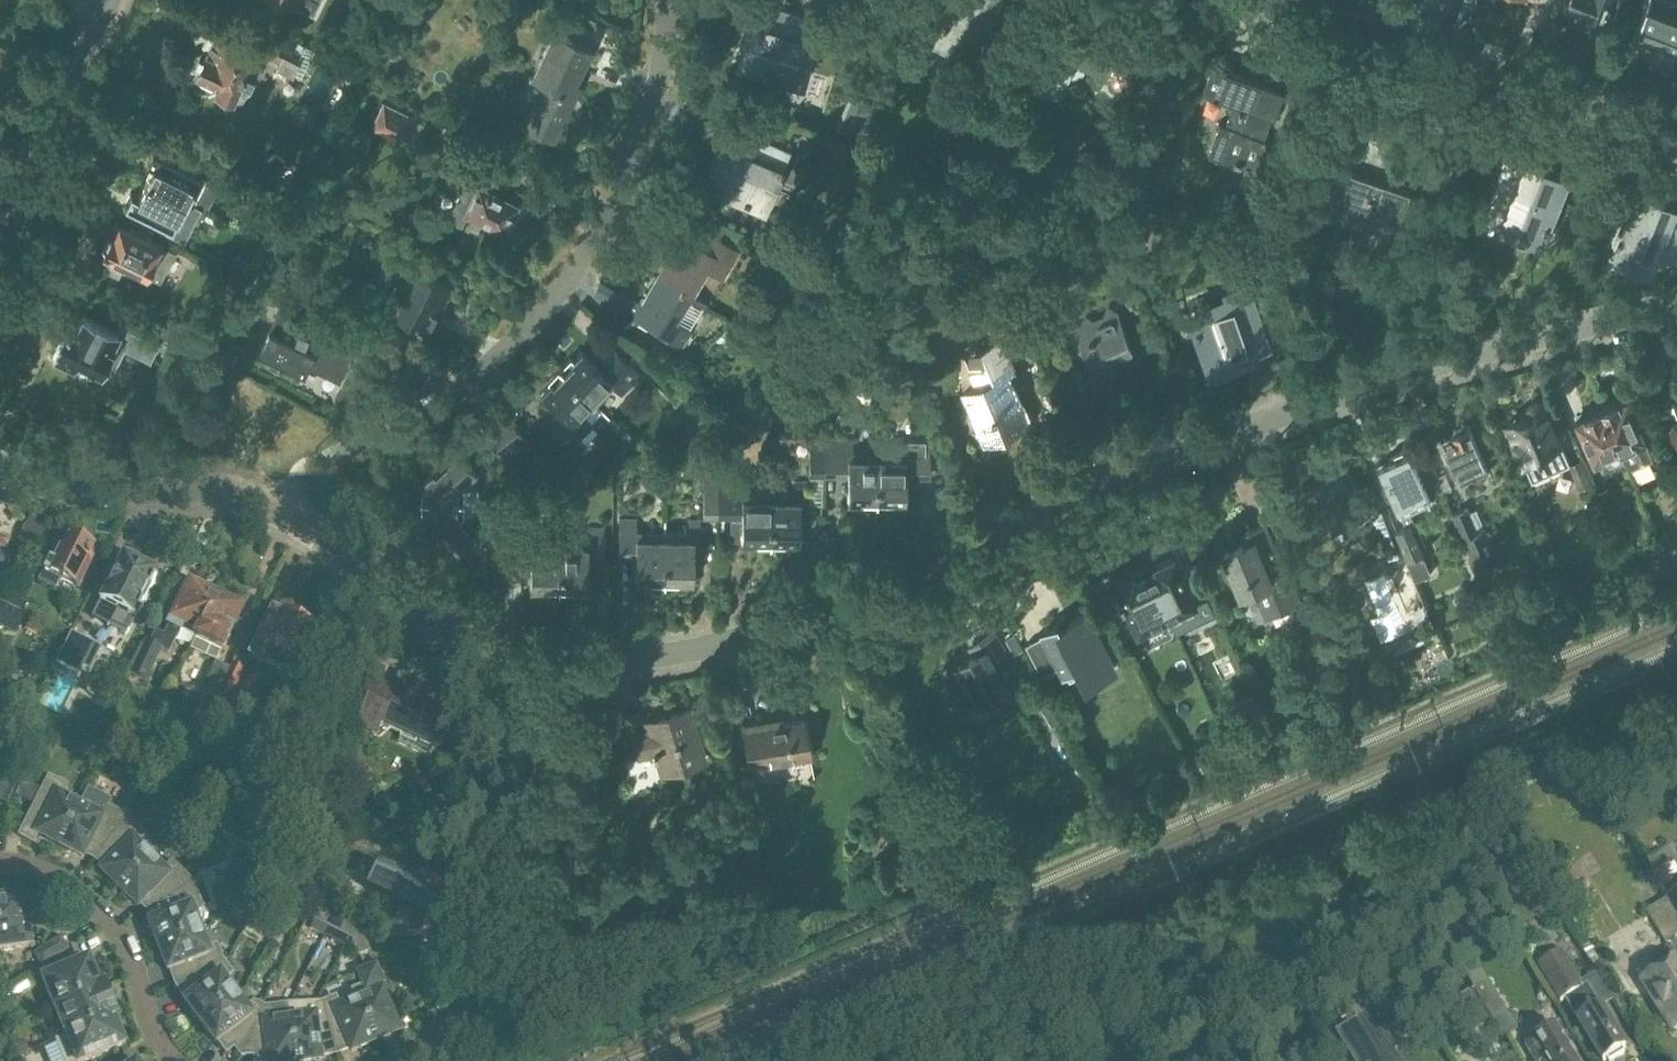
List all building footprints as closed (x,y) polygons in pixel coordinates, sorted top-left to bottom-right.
[(314,12),(320,0),(288,0),(314,12)] [(1565,8),(1584,15),(1583,18),(1586,19),(1586,21),(1587,24),(1589,25),(1593,27),(1596,26),(1597,25),(1598,24),(1603,26),(1613,0),(1568,0),(1565,8)] [(1656,48),(1653,58),(1670,64),(1676,47),(1676,0),(1648,0),(1633,39),(1656,48)] [(821,24),(762,6),(752,37),(746,35),(739,59),(756,65),(756,68),(770,72),(771,68),(781,71),(780,74),(786,75),(787,73),(801,78),(803,71),(804,72),(809,55),(809,54),(812,43),(817,44),(817,45),(818,45),(822,32),(824,26),(821,25),(821,24)] [(1046,58),(1033,90),(1055,98),(1058,98),(1060,98),(1062,97),(1065,94),(1065,92),(1071,77),(1075,78),(1084,74),(1088,65),(1108,73),(1114,75),(1112,78),(1113,80),(1113,83),(1115,86),(1119,88),(1123,89),(1127,89),(1132,90),(1135,80),(1131,78),(1135,67),(1147,37),(1109,22),(1103,39),(1092,35),(1081,62),(1079,68),(1074,70),(1046,58)] [(516,113),(526,117),(523,124),(554,138),(585,73),(580,71),(591,48),(553,30),(530,77),(532,78),(516,113)] [(264,55),(294,70),(306,47),(276,32),(264,55)] [(215,89),(233,98),(234,97),(242,101),(249,87),(247,86),(263,51),(225,33),(222,40),(213,36),(207,50),(205,49),(195,69),(197,70),(194,77),(196,84),(209,91),(215,89)] [(1287,92),(1229,71),(1214,65),(1204,93),(1235,104),(1227,125),(1221,123),(1226,125),(1215,153),(1247,165),(1238,191),(1254,197),(1264,170),(1258,168),(1268,140),(1266,139),(1274,118),(1276,119),(1287,92)] [(410,113),(383,100),(370,127),(397,141),(410,113)] [(778,149),(733,129),(719,159),(714,156),(703,180),(720,187),(719,189),(732,195),(734,192),(744,196),(743,198),(748,201),(749,199),(763,205),(766,199),(767,199),(787,154),(778,150),(778,149)] [(1412,188),(1387,180),(1399,145),(1359,131),(1347,166),(1338,163),(1324,206),(1397,231),(1412,188)] [(145,179),(186,200),(187,200),(207,210),(220,183),(153,149),(147,161),(153,164),(145,179)] [(1518,234),(1535,241),(1535,240),(1541,242),(1547,228),(1549,229),(1551,223),(1549,222),(1553,212),(1557,213),(1562,200),(1559,199),(1566,182),(1542,172),(1541,174),(1542,174),(1540,178),(1528,174),(1529,173),(1510,166),(1491,212),(1492,212),(1489,221),(1495,223),(1494,224),(1519,233),(1518,234)] [(448,217),(462,224),(467,212),(503,230),(516,204),(490,191),(496,179),(473,169),(468,180),(466,179),(448,217)] [(138,195),(131,191),(125,204),(173,227),(186,200),(145,179),(138,195)] [(1637,266),(1637,265),(1649,270),(1653,261),(1654,261),(1657,252),(1675,259),(1676,253),(1676,217),(1670,215),(1658,210),(1660,206),(1661,206),(1661,205),(1637,195),(1631,212),(1628,211),(1623,225),(1626,227),(1622,236),(1620,236),(1618,241),(1620,242),(1614,256),(1621,259),(1620,260),(1637,266)] [(655,237),(674,249),(658,276),(708,307),(710,304),(694,294),(708,271),(724,280),(734,263),(742,252),(714,235),(705,249),(663,223),(655,237)] [(125,264),(146,275),(147,274),(161,281),(176,251),(162,245),(119,224),(113,236),(112,235),(103,253),(109,256),(103,268),(119,276),(125,264)] [(385,305),(427,326),(449,283),(406,262),(385,305)] [(308,366),(324,373),(328,367),(344,375),(350,362),(351,363),(353,359),(352,359),(356,350),(311,328),(313,324),(304,320),(302,324),(288,317),(294,306),(298,308),(304,296),(262,275),(256,288),(283,301),(269,330),(259,352),(304,373),(308,366)] [(614,305),(656,330),(654,332),(683,349),(693,332),(677,323),(691,299),(707,308),(708,307),(658,276),(642,303),(622,291),(614,305)] [(1216,372),(1222,370),(1240,364),(1238,358),(1269,347),(1247,286),(1228,292),(1230,298),(1219,302),(1218,302),(1202,307),(1202,308),(1195,311),(1201,325),(1198,326),(1200,332),(1203,331),(1206,341),(1203,342),(1208,356),(1210,355),(1216,372)] [(964,389),(968,398),(986,440),(1031,421),(1011,374),(1016,373),(1001,338),(1025,328),(1010,293),(982,305),(997,340),(964,354),(976,384),(964,389)] [(1075,327),(1072,333),(1093,382),(1111,389),(1118,372),(1112,357),(1121,353),(1130,357),(1134,347),(1118,309),(1108,305),(1104,315),(1095,319),(1086,315),(1082,324),(1075,327)] [(123,317),(117,329),(83,313),(78,322),(71,318),(67,327),(66,326),(57,345),(59,346),(54,358),(72,367),(78,356),(100,367),(101,366),(113,372),(125,347),(151,360),(163,337),(123,317)] [(599,367),(582,350),(561,372),(596,406),(614,387),(623,396),(643,375),(616,350),(599,367)] [(543,425),(548,430),(540,438),(550,448),(558,440),(569,450),(581,438),(580,437),(594,423),(586,415),(596,406),(561,372),(542,392),(559,408),(543,425)] [(1606,402),(1605,407),(1603,408),(1629,468),(1654,457),(1647,442),(1649,441),(1630,397),(1619,401),(1614,398),(1606,402)] [(1519,418),(1508,424),(1515,441),(1533,480),(1572,463),(1563,442),(1546,406),(1546,405),(1545,404),(1544,403),(1542,402),(1541,402),(1540,402),(1538,402),(1537,402),(1535,402),(1534,403),(1533,404),(1532,405),(1531,406),(1531,408),(1531,409),(1530,410),(1531,412),(1531,413),(1519,418)] [(1608,458),(1608,456),(1621,451),(1629,468),(1603,408),(1598,405),(1590,408),(1589,414),(1578,418),(1597,463),(1608,458)] [(510,419),(488,437),(509,465),(532,447),(510,419)] [(1446,446),(1458,474),(1469,469),(1473,477),(1475,476),(1479,478),(1487,474),(1489,470),(1486,462),(1471,427),(1464,423),(1456,427),(1455,433),(1445,437),(1449,445),(1446,446)] [(810,475),(848,475),(848,500),(877,500),(878,452),(877,452),(853,451),(854,439),(810,438),(810,475)] [(877,452),(878,452),(877,500),(905,500),(906,476),(930,476),(930,439),(901,439),(877,439),(877,452)] [(1393,460),(1382,465),(1408,524),(1394,530),(1406,558),(1417,583),(1434,575),(1424,554),(1427,552),(1426,550),(1428,549),(1411,511),(1417,508),(1431,502),(1408,448),(1391,455),(1393,460)] [(418,485),(420,488),(420,503),(464,503),(464,489),(479,474),(459,453),(436,474),(432,471),(418,485)] [(1583,460),(1570,465),(1580,487),(1593,482),(1583,460)] [(1341,497),(1332,475),(1303,486),(1320,529),(1348,518),(1350,523),(1366,517),(1355,491),(1341,497)] [(705,479),(704,516),(718,516),(718,479),(705,479)] [(748,492),(748,480),(718,479),(718,516),(742,516),(742,541),(771,541),(772,493),(748,492)] [(795,493),(772,493),(771,541),(799,542),(800,524),(806,524),(807,480),(795,480),(795,493)] [(439,539),(443,535),(457,551),(479,530),(464,514),(464,503),(420,503),(420,514),(417,516),(439,539)] [(1469,506),(1453,513),(1473,559),(1496,549),(1487,526),(1479,529),(1470,507),(1469,506)] [(619,555),(636,555),(636,579),(664,580),(665,531),(637,531),(637,518),(620,518),(619,555)] [(689,532),(665,531),(664,580),(693,580),(693,562),(700,562),(701,519),(689,519),(689,532)] [(530,588),(542,588),(542,591),(559,591),(559,588),(560,539),(536,538),(536,526),(493,525),(492,562),(531,563),(530,588)] [(1225,552),(1244,597),(1255,592),(1266,619),(1298,605),(1265,525),(1243,534),(1246,544),(1225,552)] [(560,539),(559,588),(559,591),(576,591),(576,589),(588,589),(588,563),(605,563),(605,527),(588,526),(588,539),(560,539)] [(6,550),(9,540),(0,537),(0,548),(6,550)] [(49,561),(42,575),(78,593),(80,588),(78,586),(95,552),(66,538),(60,551),(59,550),(52,563),(49,561)] [(1676,574),(1668,552),(1654,557),(1662,579),(1676,574)] [(122,558),(107,588),(100,604),(134,621),(150,588),(156,575),(122,558)] [(1176,561),(1147,574),(1168,621),(1197,607),(1176,561)] [(1147,574),(1117,588),(1138,634),(1168,621),(1147,574)] [(150,644),(145,641),(129,675),(146,683),(161,652),(169,655),(182,627),(197,634),(189,650),(190,651),(216,598),(196,588),(188,584),(186,588),(187,588),(163,636),(155,632),(150,644)] [(190,651),(216,663),(242,611),(216,598),(190,651)] [(0,604),(0,626),(16,634),(24,616),(0,604)] [(1043,635),(1026,643),(1043,675),(1059,667),(1063,675),(1079,668),(1081,666),(1087,676),(1116,661),(1089,608),(1061,623),(1060,621),(1040,630),(1043,635)] [(280,617),(271,612),(248,660),(273,672),(298,620),(289,616),(284,617),(281,616),(280,617)] [(273,672),(296,683),(294,686),(306,691),(315,672),(308,669),(323,638),(314,633),(315,632),(311,631),(309,626),(298,620),(273,672)] [(961,664),(942,675),(962,709),(981,699),(984,705),(1003,694),(1009,691),(1011,695),(1027,686),(996,632),(974,644),(978,653),(960,663),(961,664)] [(70,633),(55,664),(79,676),(94,645),(70,633)] [(220,690),(229,669),(216,663),(195,708),(205,713),(217,688),(220,690)] [(232,664),(220,691),(233,697),(245,670),(232,664)] [(359,729),(378,739),(385,727),(437,754),(453,723),(443,717),(411,702),(414,695),(384,680),(359,729)] [(1043,691),(1028,699),(1051,740),(1066,731),(1043,691)] [(633,741),(638,760),(654,755),(661,776),(706,762),(690,709),(647,721),(650,729),(643,731),(638,713),(625,717),(632,742),(633,741)] [(744,725),(751,763),(733,767),(737,790),(740,790),(755,787),(752,767),(811,756),(804,719),(782,722),(781,718),(744,725)] [(20,837),(33,843),(38,835),(60,846),(79,806),(61,797),(66,788),(49,779),(20,837)] [(39,790),(23,781),(16,795),(32,804),(39,790)] [(60,846),(83,857),(84,854),(95,860),(125,818),(102,806),(98,816),(79,806),(60,846)] [(101,871),(119,889),(151,858),(158,850),(144,836),(125,818),(95,860),(104,868),(101,871)] [(378,841),(360,872),(389,887),(379,905),(402,918),(413,894),(419,896),(427,878),(396,863),(401,851),(378,841)] [(119,889),(138,907),(140,905),(148,913),(192,884),(172,864),(165,872),(151,858),(119,889)] [(148,913),(152,924),(149,925),(158,949),(199,933),(192,914),(202,910),(192,884),(148,913)] [(1668,900),(1667,900),(1676,916),(1676,891),(1666,898),(1668,900)] [(27,896),(25,896),(23,896),(7,899),(7,901),(0,902),(0,952),(30,948),(26,922),(28,921),(30,920),(32,919),(34,918),(35,916),(36,914),(37,912),(37,910),(37,908),(37,906),(36,904),(35,902),(34,901),(32,899),(31,898),(29,897),(27,896)] [(1667,900),(1646,912),(1666,945),(1676,938),(1676,916),(1667,900)] [(308,918),(314,920),(308,934),(318,938),(320,935),(324,937),(329,928),(324,926),(329,917),(313,909),(308,918)] [(329,917),(324,926),(329,928),(340,933),(344,925),(329,917)] [(340,933),(355,941),(360,932),(344,925),(340,933)] [(355,941),(354,944),(359,957),(368,953),(360,932),(355,941)] [(158,949),(168,973),(171,971),(177,988),(222,963),(217,948),(207,952),(199,933),(158,949)] [(61,939),(35,956),(42,967),(68,951),(61,939)] [(1607,1060),(1608,1060),(1613,1060),(1625,1054),(1623,1050),(1627,1048),(1587,985),(1583,987),(1560,951),(1538,965),(1562,1002),(1565,1000),(1604,1060),(1606,1060),(1607,1060)] [(1658,972),(1645,980),(1676,1032),(1676,1031),(1676,960),(1671,952),(1654,963),(1658,972)] [(97,975),(90,961),(43,981),(54,1009),(102,989),(102,988),(100,989),(94,976),(97,975)] [(1474,962),(1462,970),(1475,991),(1496,1024),(1510,1015),(1483,972),(1481,973),(1474,962)] [(177,988),(187,1001),(185,1003),(200,1024),(235,997),(223,981),(232,975),(222,963),(177,988)] [(353,992),(357,1002),(358,1002),(375,1042),(399,1032),(379,985),(382,984),(375,968),(359,975),(365,987),(353,992)] [(36,987),(29,976),(5,990),(7,1005),(36,987)] [(102,989),(54,1009),(66,1036),(66,1037),(114,1017),(102,989)] [(1496,1024),(1475,991),(1470,994),(1491,1027),(1496,1024)] [(218,1042),(227,1053),(234,1047),(242,1057),(263,1008),(254,1005),(246,1011),(235,997),(200,1024),(216,1044),(218,1042)] [(339,1009),(335,1000),(322,1005),(336,1055),(350,1049),(352,1052),(375,1042),(358,1002),(357,1002),(339,1009)] [(289,1020),(287,1005),(263,1008),(242,1057),(254,1056),(255,1060),(295,1060),(289,1020)] [(309,1017),(289,1020),(295,1060),(315,1060),(320,1060),(320,1057),(336,1055),(322,1005),(308,1007),(309,1017)] [(1358,1021),(1382,1060),(1400,1060),(1395,1053),(1399,1051),(1376,1011),(1358,1021)] [(66,1036),(54,1041),(62,1060),(88,1060),(126,1045),(120,1031),(117,1032),(112,1019),(114,1018),(114,1017),(66,1037),(66,1036)] [(1339,1032),(1349,1047),(1356,1059),(1357,1060),(1382,1060),(1358,1021),(1339,1032)] [(1554,1024),(1524,1046),(1534,1060),(1578,1060),(1554,1024)]
